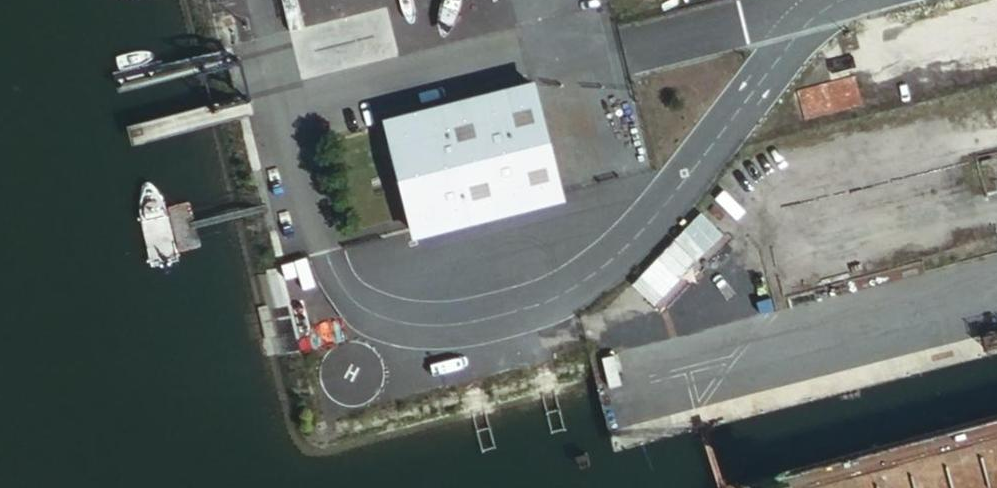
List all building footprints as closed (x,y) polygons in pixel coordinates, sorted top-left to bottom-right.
[(567,197),(534,79),(382,118),(410,237),(567,197)]
